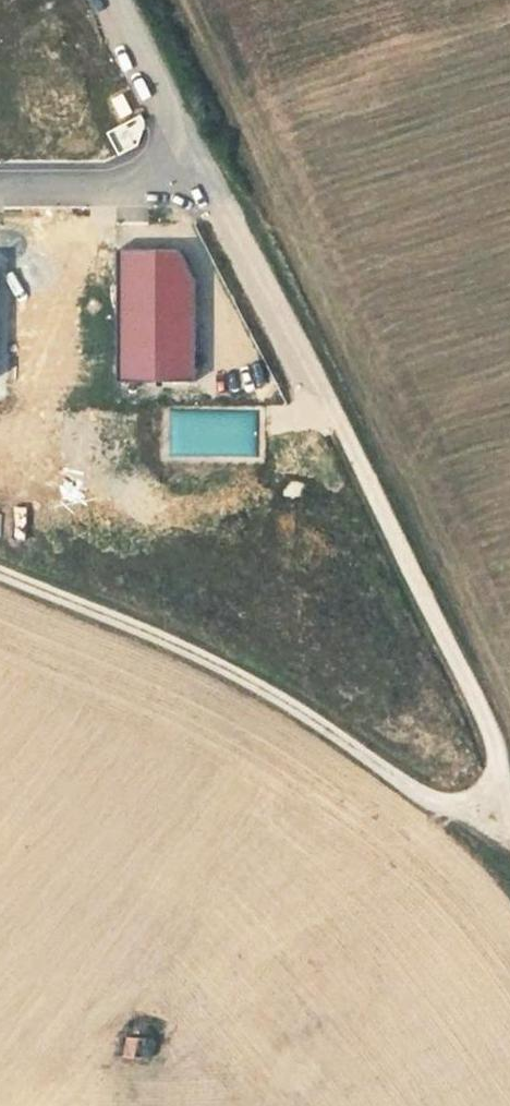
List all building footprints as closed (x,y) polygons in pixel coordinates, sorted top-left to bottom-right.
[(179,254),(110,254),(109,387),(196,387),(196,286),(179,254)]
